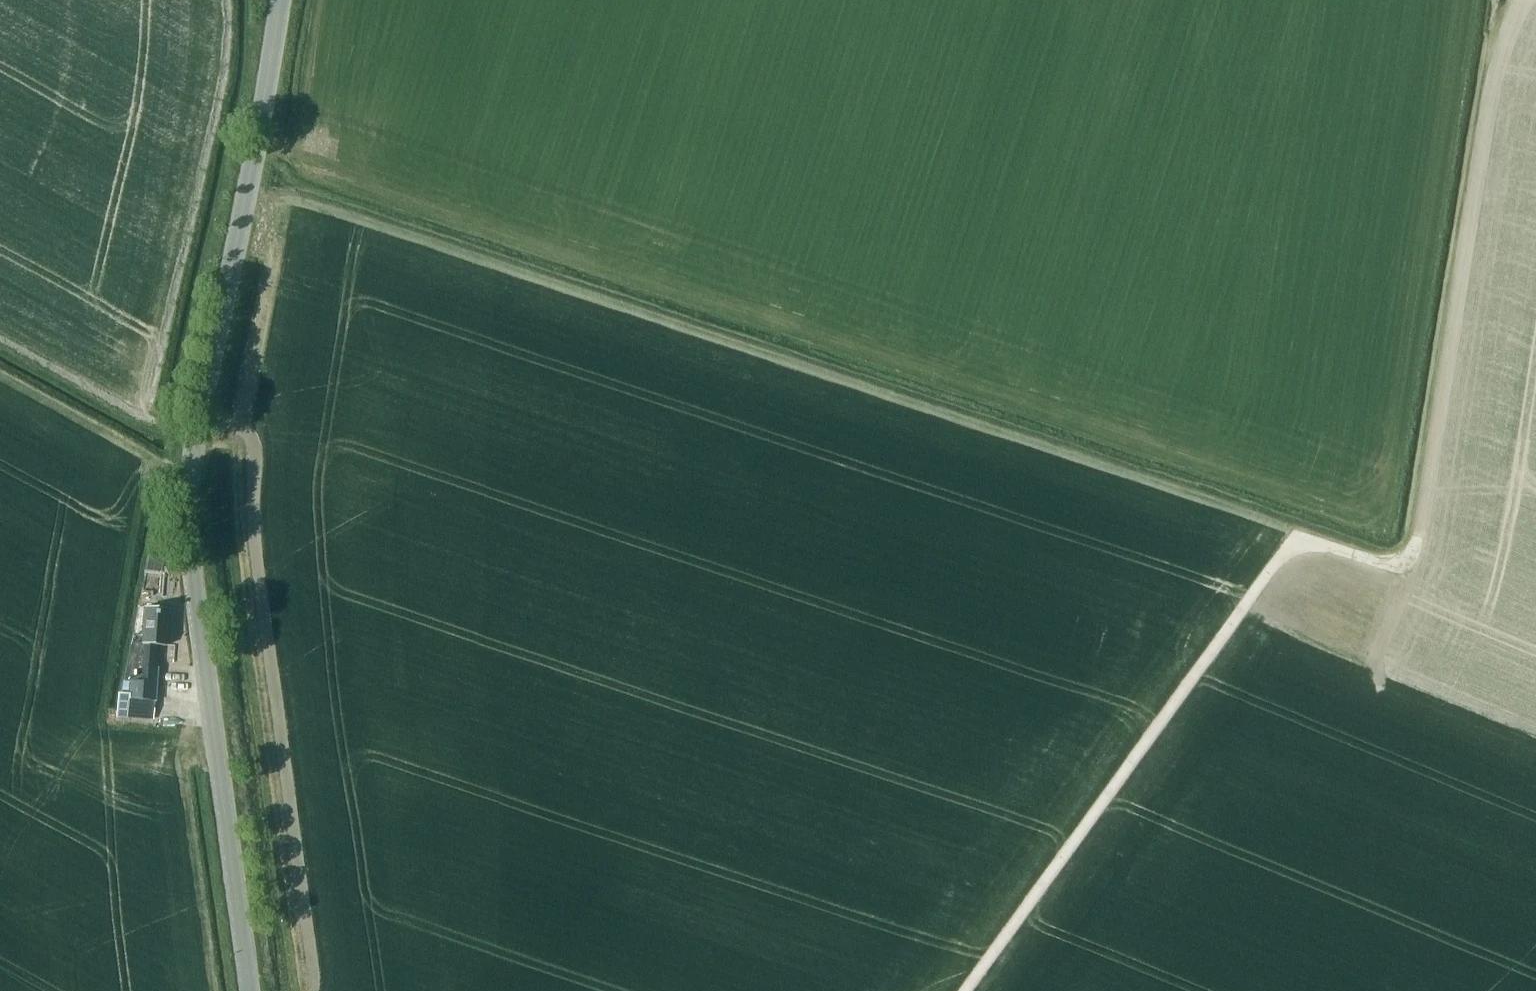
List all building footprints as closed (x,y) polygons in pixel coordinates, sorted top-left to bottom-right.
[(152,548),(152,569),(167,569),(167,549),(152,548)] [(132,643),(124,682),(130,682),(129,695),(127,714),(154,716),(156,697),(158,668),(154,668),(156,645),(166,646),(169,609),(146,607),(143,644),(132,643)]
